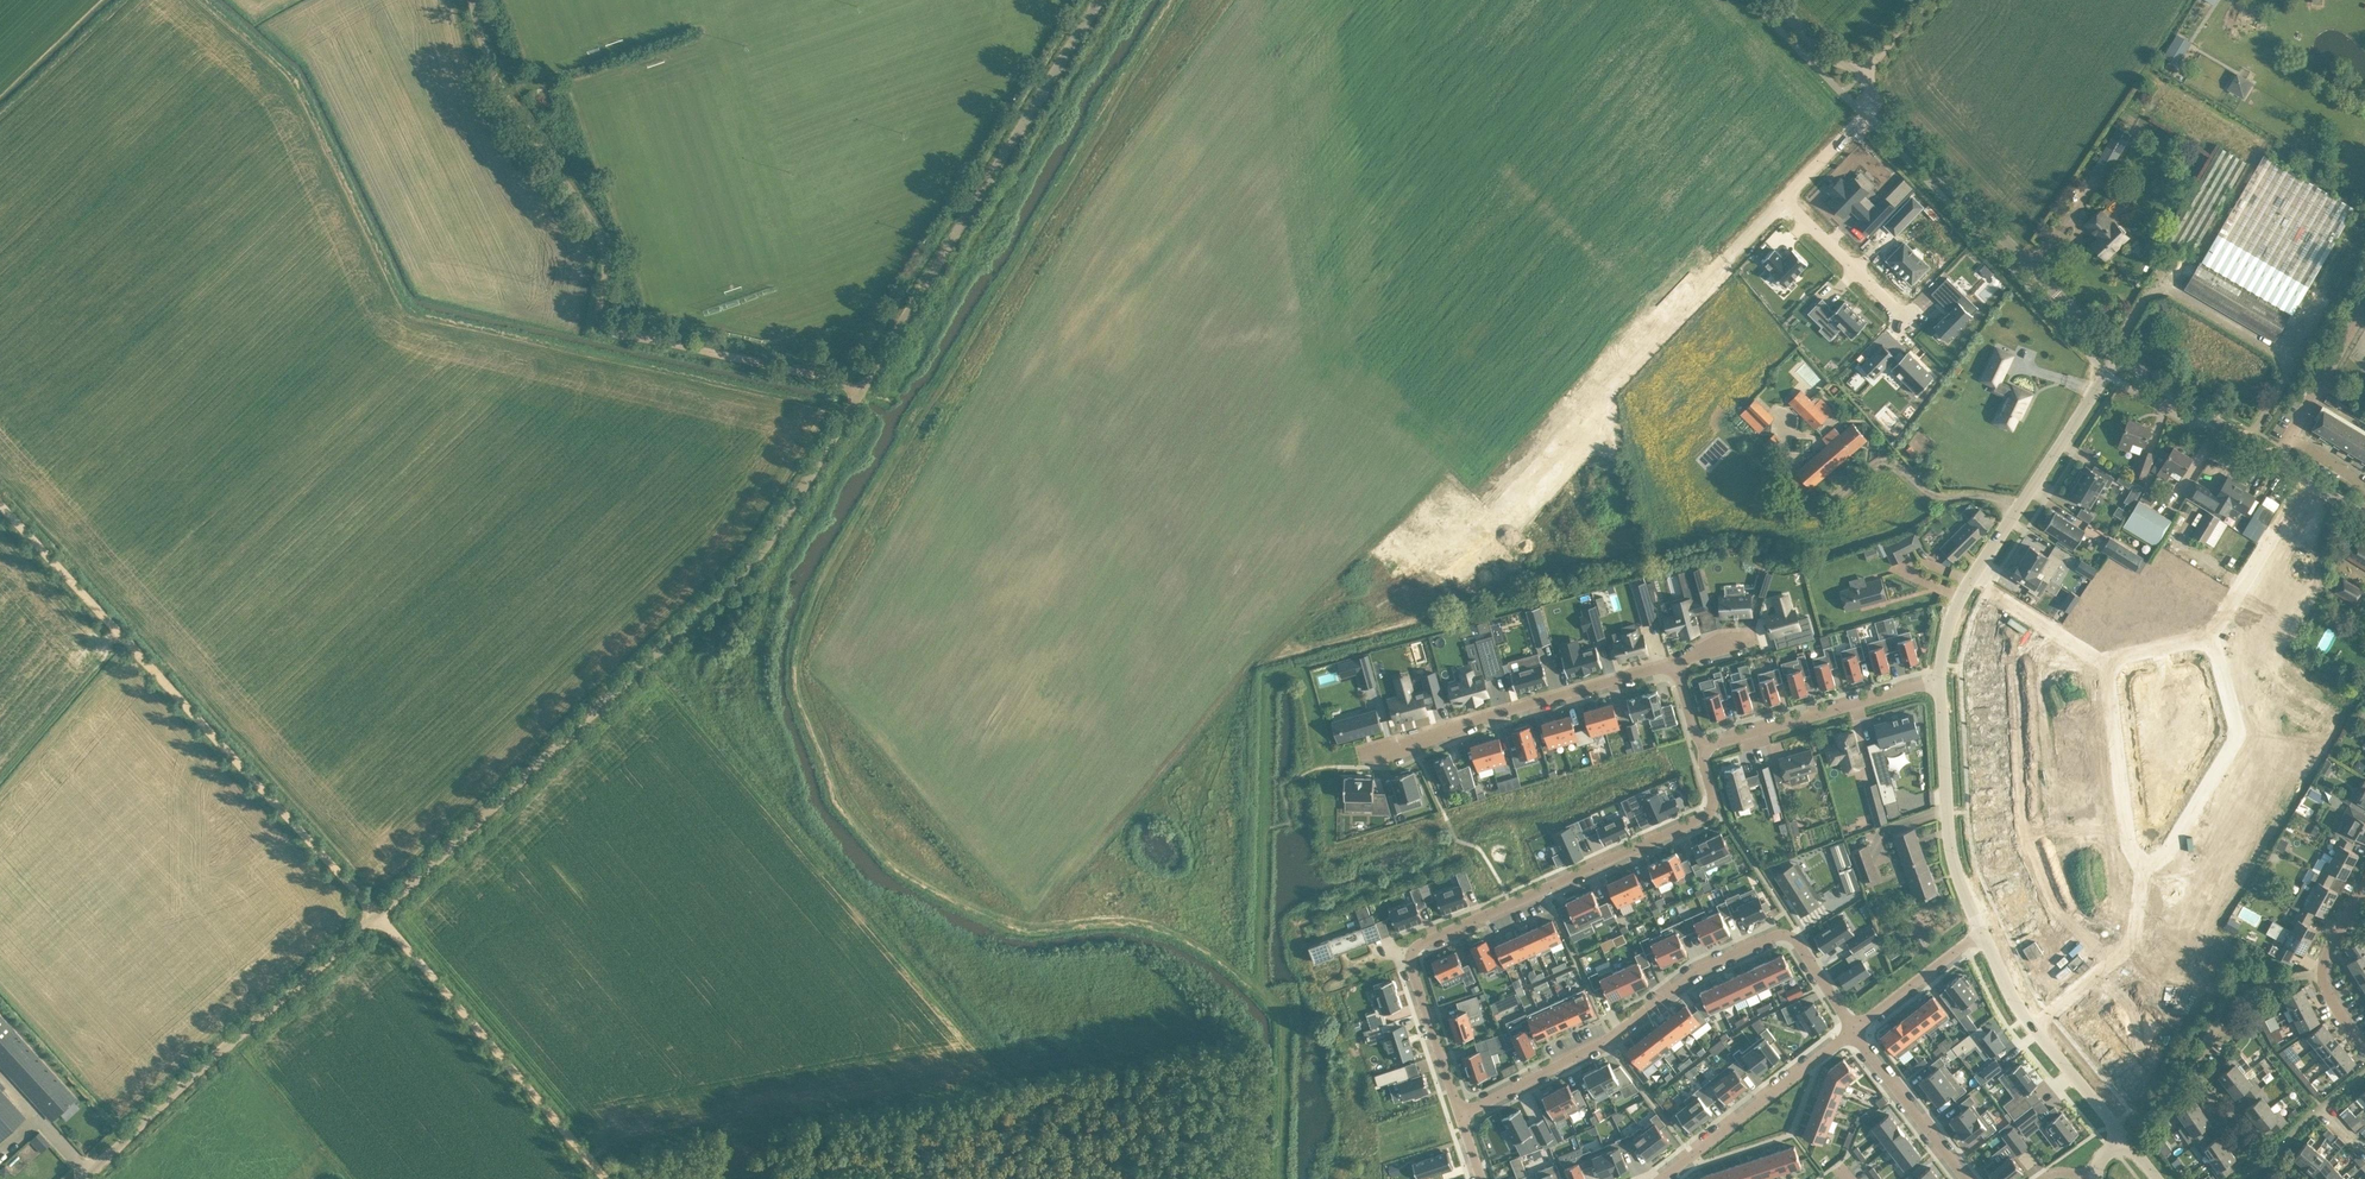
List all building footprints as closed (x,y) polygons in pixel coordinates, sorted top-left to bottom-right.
[(1668,12),(1677,20),(1693,3),(1690,0),(1680,0),(1668,12)] [(1718,12),(1725,5),(1720,0),(1706,0),(1718,12)] [(2192,42),(2177,33),(2163,56),(2178,65),(2192,42)] [(1790,69),(1783,76),(1800,93),(1807,86),(1790,69)] [(2254,81),(2237,72),(2227,89),(2244,98),(2254,81)] [(1316,73),(1307,92),(1316,97),(1326,79),(1316,73)] [(2094,167),(2107,175),(2131,134),(2118,126),(2094,167)] [(2171,230),(2165,240),(2192,256),(2198,245),(2247,161),(2220,145),(2171,230)] [(2264,154),(2201,261),(2291,313),(2292,314),(2355,207),(2264,154)] [(1305,169),(1300,183),(1319,189),(1323,176),(1305,169)] [(1840,180),(1829,192),(1835,198),(1829,203),(1843,216),(1858,201),(1870,213),(1859,224),(1869,234),(1894,208),(1884,198),(1876,207),(1864,195),(1866,192),(1853,179),(1846,186),(1840,180)] [(1912,197),(1885,225),(1895,235),(1923,207),(1912,197)] [(2102,210),(2095,217),(2087,225),(2098,237),(2092,243),(2106,258),(2128,236),(2114,221),(2113,222),(2102,210)] [(1904,243),(1888,260),(1897,269),(1898,268),(1903,273),(1902,274),(1911,283),(1928,266),(1922,260),(1923,255),(1916,247),(1910,248),(1904,243)] [(1775,249),(1763,261),(1772,270),(1770,272),(1785,287),(1808,264),(1793,249),(1784,258),(1775,249)] [(2200,261),(2191,277),(2185,287),(2275,340),(2291,313),(2201,261),(2200,261)] [(1985,264),(1979,269),(1989,278),(1994,272),(1985,264)] [(1947,277),(1932,293),(1949,310),(1934,326),(1948,341),(1973,315),(1972,314),(1959,302),(1966,295),(1947,277)] [(1822,298),(1808,313),(1816,320),(1820,316),(1837,333),(1842,327),(1851,337),(1852,338),(1867,322),(1867,321),(1866,322),(1845,301),(1846,301),(1845,300),(1834,311),(1829,306),(1830,305),(1822,298)] [(2166,300),(2157,303),(2159,310),(2168,307),(2166,300)] [(1415,330),(1399,347),(1405,354),(1422,337),(1415,330)] [(1997,347),(1985,372),(2001,380),(2013,355),(1997,347)] [(1874,353),(1861,366),(1874,379),(1889,363),(1892,367),(1891,368),(1917,393),(1934,376),(1908,351),(1899,360),(1895,356),(1896,356),(1891,352),(1882,361),(1874,353)] [(2001,407),(1994,422),(2006,427),(2007,425),(2013,428),(2018,417),(2020,418),(2021,417),(2019,416),(2021,411),(2023,412),(2032,394),(2012,384),(2012,386),(2008,392),(2006,398),(2005,399),(2006,399),(2002,408),(2001,407)] [(1801,389),(1789,402),(1816,428),(1833,411),(1821,398),(1815,404),(1801,389)] [(2324,401),(2337,408),(2338,406),(2364,422),(2364,416),(2328,394),(2324,401)] [(1758,396),(1740,413),(1759,432),(1776,416),(1758,396)] [(2312,428),(2364,460),(2364,433),(2324,408),(2312,428)] [(2129,419),(2125,430),(2119,446),(2129,449),(2133,440),(2144,445),(2151,427),(2129,419)] [(1837,429),(1832,433),(1824,439),(1828,444),(1796,471),(1797,472),(1789,478),(1802,493),(1810,486),(1811,487),(1867,439),(1853,423),(1841,433),(1837,429)] [(2092,441),(2089,446),(2096,450),(2099,445),(2092,441)] [(1911,444),(1907,448),(1913,456),(1918,452),(1911,444)] [(2192,458),(2174,447),(2164,462),(2158,459),(2151,469),(2166,480),(2174,468),(2183,473),(2192,458)] [(2135,475),(2134,477),(2145,481),(2146,479),(2151,464),(2150,464),(2154,453),(2141,449),(2132,474),(2135,475)] [(2079,478),(2077,480),(2099,493),(2104,484),(2108,486),(2114,477),(2096,466),(2093,470),(2086,465),(2083,471),(2081,470),(2077,476),(2079,478)] [(2117,479),(2129,487),(2130,487),(2133,481),(2134,480),(2122,472),(2117,479)] [(2196,481),(2187,496),(2208,509),(2208,510),(2193,534),(2205,542),(2220,517),(2218,515),(2213,512),(2216,506),(2221,509),(2227,513),(2233,504),(2233,503),(2242,509),(2246,511),(2247,511),(2246,511),(2245,510),(2253,496),(2255,497),(2255,496),(2244,490),(2236,485),(2235,485),(2236,485),(2234,488),(2226,482),(2227,479),(2218,494),(2212,490),(2196,481)] [(2069,494),(2090,507),(2099,493),(2077,480),(2076,482),(2074,480),(2070,487),(2072,488),(2069,494)] [(2133,481),(2130,487),(2132,488),(2140,493),(2144,487),(2133,481)] [(2139,500),(2124,525),(2156,545),(2172,520),(2139,500)] [(2187,502),(2183,509),(2188,512),(2193,505),(2187,502)] [(2294,503),(2286,516),(2306,528),(2310,522),(2321,529),(2329,516),(2328,515),(2329,514),(2321,509),(2320,511),(2308,504),(2304,510),(2294,503)] [(2257,508),(2253,515),(2267,524),(2275,511),(2264,505),(2261,510),(2257,508)] [(1941,548),(1946,552),(1954,561),(1982,533),(1983,533),(1994,522),(1980,508),(1969,519),(1969,520),(1953,536),(1953,537),(1941,548)] [(2081,508),(2077,515),(2089,522),(2094,515),(2081,508)] [(2055,512),(2045,528),(2059,537),(2058,540),(2073,550),(2075,547),(2085,531),(2055,512)] [(1894,542),(1884,547),(1888,554),(1892,564),(1905,558),(1903,553),(1913,548),(1907,536),(1894,542)] [(2360,537),(2348,557),(2364,568),(2364,541),(2360,537)] [(1881,541),(1876,544),(1882,557),(1888,554),(1884,547),(1881,541)] [(2120,542),(2111,555),(2123,562),(2136,570),(2137,568),(2142,560),(2144,556),(2120,542)] [(2048,556),(2030,544),(2021,559),(2051,579),(2063,560),(2050,552),(2048,556)] [(2021,559),(2011,574),(2030,586),(2028,589),(2040,597),(2051,579),(2021,559)] [(2098,569),(2081,559),(2075,569),(2092,579),(2098,569)] [(1672,608),(1663,610),(1668,628),(1670,634),(1673,633),(1673,635),(1674,635),(1674,633),(1680,631),(1682,636),(1695,632),(1699,631),(1694,612),(1711,608),(1700,567),(1688,570),(1692,585),(1696,597),(1694,597),(1673,603),(1674,607),(1672,608)] [(1761,570),(1754,591),(1764,595),(1771,574),(1761,570)] [(1865,583),(1840,590),(1846,610),(1887,598),(1881,577),(1865,582),(1865,583)] [(2199,597),(2192,608),(2205,616),(2205,614),(2207,615),(2212,608),(2210,607),(2217,595),(2211,591),(2215,585),(2202,577),(2192,593),(2199,597)] [(2342,577),(2334,591),(2358,605),(2364,593),(2364,590),(2342,577)] [(1646,582),(1633,585),(1644,624),(1657,621),(1646,582)] [(1657,588),(1650,590),(1653,601),(1660,599),(1657,588)] [(2080,596),(2071,590),(2060,606),(2070,612),(2080,596)] [(1725,596),(1721,596),(1722,617),(1751,615),(1750,594),(1746,595),(1746,592),(1725,593),(1725,596)] [(2163,599),(2149,602),(2152,616),(2160,615),(2163,631),(2169,630),(2170,632),(2177,630),(2177,628),(2178,628),(2172,604),(2164,606),(2163,599)] [(1605,600),(1598,602),(1602,615),(1609,613),(1605,600)] [(2083,601),(2075,614),(2082,618),(2078,624),(2090,631),(2089,633),(2096,638),(2097,636),(2099,637),(2106,624),(2095,617),(2099,611),(2083,601)] [(2131,613),(2123,615),(2128,639),(2129,639),(2130,641),(2137,639),(2137,637),(2143,636),(2139,619),(2147,618),(2143,603),(2130,606),(2131,613)] [(1540,605),(1526,609),(1538,646),(1550,642),(1540,605)] [(1780,615),(1767,618),(1770,631),(1773,631),(1774,635),(1786,631),(1789,644),(1813,638),(1807,616),(1797,619),(1795,610),(1792,611),(1790,605),(1778,608),(1780,615)] [(1597,608),(1580,613),(1584,626),(1587,625),(1591,640),(1605,636),(1597,608)] [(1894,615),(1884,618),(1886,626),(1896,623),(1894,615)] [(1313,618),(1316,633),(1328,631),(1325,616),(1313,618)] [(1480,633),(1491,630),(1488,620),(1478,623),(1480,633)] [(1979,634),(1977,648),(1984,649),(1982,657),(1997,659),(2001,641),(1993,639),(1996,627),(1981,624),(1981,625),(1979,625),(1977,634),(1979,634)] [(1857,627),(1847,630),(1849,635),(1859,633),(1857,627)] [(1615,643),(1620,660),(1630,657),(1631,660),(1640,657),(1639,654),(1648,652),(1643,635),(1639,636),(1637,629),(1623,633),(1625,640),(1615,643)] [(1910,629),(1889,636),(1893,650),(1900,648),(1904,663),(1919,659),(1915,647),(1917,646),(1914,636),(1912,636),(1910,629)] [(2252,631),(2240,651),(2249,656),(2261,637),(2252,631)] [(1493,634),(1476,639),(1487,679),(1504,674),(1493,634)] [(1889,636),(1867,642),(1861,643),(1862,644),(1864,651),(1869,650),(1876,672),(1880,671),(1881,673),(1890,670),(1889,668),(1890,668),(1886,652),(1893,650),(1889,636)] [(2024,636),(2020,659),(2027,658),(2031,652),(2033,638),(2024,636)] [(2261,637),(2249,656),(2258,662),(2270,642),(2261,637)] [(1423,642),(1385,650),(1388,666),(1410,661),(1412,667),(1427,664),(1423,642)] [(2270,642),(2258,662),(2267,668),(2280,648),(2270,642)] [(1862,644),(1840,650),(1848,680),(1853,679),(1853,681),(1862,678),(1861,676),(1863,676),(1858,660),(1865,658),(1864,651),(1862,644)] [(1563,655),(1562,655),(1568,676),(1569,676),(1580,672),(1581,674),(1591,671),(1590,670),(1602,666),(1602,667),(1602,666),(1596,645),(1581,650),(1581,647),(1563,653),(1563,655)] [(1825,654),(1813,658),(1821,688),(1825,687),(1825,689),(1835,687),(1835,684),(1831,668),(1838,666),(1832,645),(1823,647),(1825,654)] [(2280,648),(2267,668),(2277,674),(2289,654),(2280,648)] [(2055,650),(2051,657),(2064,665),(2068,658),(2055,650)] [(1810,674),(1805,653),(1797,656),(1799,662),(1793,663),(1795,671),(1787,673),(1793,696),(1797,695),(1798,697),(1808,695),(1807,692),(1808,691),(1804,676),(1810,674)] [(1368,655),(1349,660),(1349,661),(1353,674),(1358,672),(1359,675),(1372,672),(1368,655)] [(1522,668),(1511,671),(1517,692),(1548,683),(1542,662),(1541,662),(1539,655),(1520,660),(1522,668)] [(1973,682),(1970,682),(1971,690),(1973,690),(2000,688),(2000,689),(2003,689),(2002,674),(2004,674),(2003,666),(1989,667),(1989,674),(1972,675),(1973,682)] [(1779,667),(1758,673),(1766,704),(1770,703),(1770,705),(1780,702),(1780,700),(1781,699),(1776,684),(1783,682),(1779,667)] [(1464,681),(1450,684),(1454,699),(1459,698),(1461,703),(1467,701),(1468,705),(1479,702),(1478,698),(1488,695),(1483,675),(1475,677),(1473,670),(1462,673),(1464,681)] [(2283,671),(2271,691),(2281,697),(2293,677),(2283,671)] [(1401,697),(1390,700),(1396,721),(1428,712),(1427,707),(1431,706),(1432,706),(1443,703),(1435,672),(1423,675),(1427,690),(1414,694),(1411,683),(1397,686),(1401,697)] [(1756,689),(1752,675),(1730,681),(1738,711),(1742,710),(1743,713),(1753,710),(1752,707),(1753,707),(1749,691),(1756,689)] [(1716,678),(1713,678),(1715,685),(1703,689),(1705,696),(1702,697),(1705,707),(1708,706),(1711,719),(1726,715),(1721,699),(1728,697),(1722,676),(1716,678)] [(2293,677),(2281,697),(2290,703),(2302,683),(2293,677)] [(2302,683),(2290,703),(2299,708),(2311,688),(2302,683)] [(2000,688),(1973,690),(1974,705),(1991,704),(1991,712),(2006,711),(2006,703),(2001,703),(2000,689),(2000,688)] [(2311,688),(2299,708),(2308,714),(2320,694),(2311,688)] [(1657,690),(1643,694),(1650,719),(1663,715),(1666,726),(1678,723),(1672,703),(1662,706),(1657,690)] [(2320,694),(2308,714),(2317,719),(2329,699),(2320,694)] [(1643,695),(1628,699),(1633,720),(1649,715),(1643,695)] [(2329,699),(2317,719),(2326,725),(2339,705),(2329,699)] [(1613,703),(1599,707),(1606,731),(1620,727),(1613,703)] [(2339,705),(2326,725),(2336,731),(2348,711),(2339,705)] [(1599,707),(1585,710),(1590,726),(1583,729),(1587,743),(1596,740),(1594,734),(1606,731),(1599,707)] [(1344,739),(1338,741),(1338,742),(1383,729),(1377,708),(1359,713),(1338,719),(1341,728),(1340,728),(1344,739)] [(1880,741),(1867,744),(1884,803),(1897,800),(1898,799),(1886,758),(1910,751),(1906,738),(1919,735),(1913,714),(1876,725),(1880,741)] [(1975,725),(1973,725),(1973,735),(1976,735),(1976,738),(1984,738),(1984,740),(1995,739),(1995,737),(2007,737),(2006,714),(1991,715),(1992,723),(1975,724),(1975,725)] [(1578,745),(1587,743),(1583,729),(1575,731),(1571,715),(1557,718),(1564,743),(1576,739),(1578,745)] [(1550,747),(1564,743),(1557,718),(1543,722),(1550,747)] [(1640,736),(1637,723),(1627,725),(1630,739),(1640,736)] [(1527,725),(1515,728),(1516,730),(1514,731),(1519,748),(1511,750),(1516,767),(1524,764),(1522,757),(1537,753),(1535,745),(1536,744),(1534,736),(1532,736),(1529,726),(1528,727),(1527,725)] [(1854,731),(1835,736),(1837,744),(1826,747),(1830,764),(1841,761),(1843,771),(1864,765),(1861,752),(1860,752),(1854,731)] [(1500,737),(1486,741),(1493,766),(1506,762),(1500,737)] [(2264,737),(2257,748),(2275,759),(2282,748),(2264,737)] [(1630,739),(1624,741),(1628,753),(1634,751),(1630,739)] [(1493,766),(1486,741),(1472,745),(1479,769),(1493,766)] [(1977,764),(1975,764),(1975,772),(1977,772),(2007,770),(2007,756),(2008,756),(2008,747),(1993,748),(1993,756),(1976,757),(1977,764)] [(1664,771),(1675,766),(1666,748),(1656,753),(1664,771)] [(2257,748),(2251,759),(2269,770),(2275,759),(2257,748)] [(1811,750),(1780,759),(1785,778),(1789,777),(1791,785),(1810,779),(1808,772),(1817,769),(1811,750)] [(1601,754),(1592,757),(1594,763),(1603,761),(1601,754)] [(1460,779),(1465,789),(1475,784),(1470,764),(1457,770),(1450,755),(1435,761),(1446,786),(1460,779)] [(2251,759),(2244,770),(2262,781),(2269,770),(2251,759)] [(2320,771),(2328,775),(2335,764),(2328,759),(2320,771)] [(1743,763),(1724,768),(1734,807),(1753,802),(1749,785),(1761,781),(1768,805),(1779,801),(1769,765),(1758,767),(1759,772),(1746,776),(1743,763)] [(1388,794),(1394,813),(1403,811),(1402,810),(1409,808),(1407,799),(1421,795),(1423,794),(1420,785),(1418,786),(1413,770),(1411,771),(1410,769),(1402,771),(1402,774),(1392,776),(1397,792),(1388,794)] [(2007,770),(1977,772),(1978,786),(1995,786),(1995,793),(2010,792),(2010,784),(2008,784),(2007,770)] [(2244,770),(2237,781),(2255,792),(2262,781),(2244,770)] [(2307,770),(2304,776),(2308,779),(2312,773),(2307,770)] [(1518,774),(1511,777),(1514,787),(1521,785),(1518,774)] [(1356,777),(1346,777),(1345,798),(1346,798),(1346,809),(1364,809),(1365,798),(1373,798),(1373,812),(1390,813),(1385,793),(1374,793),(1374,777),(1364,777),(1364,776),(1362,776),(1362,777),(1357,776),(1356,776),(1356,777)] [(2304,776),(2300,782),(2305,785),(2308,779),(2304,776)] [(2237,781),(2231,792),(2249,803),(2255,792),(2237,781)] [(1649,787),(1627,797),(1632,808),(1635,814),(1636,814),(1635,813),(1646,809),(1652,823),(1668,815),(1667,813),(1680,807),(1675,797),(1662,802),(1658,792),(1652,794),(1649,788),(1650,788),(1649,787)] [(2297,787),(2293,793),(2298,796),(2302,790),(2297,787)] [(1881,794),(1868,798),(1875,824),(1888,821),(1881,794)] [(2333,794),(2329,800),(2338,806),(2342,799),(2333,794)] [(1996,808),(1979,809),(1980,824),(2010,822),(2009,808),(2011,808),(2011,800),(1996,800),(1996,808)] [(2300,803),(2295,810),(2310,818),(2314,811),(2300,803)] [(2355,835),(2364,840),(2364,813),(2350,804),(2342,817),(2350,821),(2345,829),(2355,835)] [(2291,805),(2288,812),(2292,814),(2296,808),(2291,805)] [(1632,808),(1626,811),(1628,817),(1635,814),(1632,808)] [(2288,812),(2284,818),(2289,820),(2292,814),(2288,812)] [(1591,814),(1579,820),(1586,835),(1586,836),(1598,830),(1604,844),(1631,832),(1623,816),(1606,823),(1604,818),(1595,822),(1591,814)] [(1561,851),(1553,855),(1557,865),(1566,862),(1567,864),(1584,856),(1575,834),(1578,833),(1581,838),(1586,835),(1579,820),(1578,819),(1566,825),(1567,827),(1553,833),(1561,851)] [(1980,824),(1978,824),(1978,832),(1980,832),(1981,839),(1998,838),(1998,845),(2013,845),(2013,836),(2011,836),(2010,822),(1980,824)] [(2314,825),(2311,832),(2315,835),(2319,828),(2314,825)] [(1801,827),(1790,830),(1795,850),(1807,846),(1801,827)] [(1894,835),(1917,900),(1937,893),(1914,828),(1894,835)] [(1721,832),(1693,845),(1701,864),(1714,858),(1717,865),(1732,858),(1729,851),(1721,832)] [(2336,849),(2333,856),(2352,866),(2359,854),(2351,849),(2354,843),(2340,835),(2333,848),(2336,849)] [(1868,844),(1851,850),(1859,871),(1875,866),(1868,844)] [(1846,864),(1837,867),(1847,893),(1861,889),(1847,850),(1842,852),(1846,864)] [(2325,861),(2319,872),(2334,880),(2337,874),(2345,878),(2352,866),(2333,856),(2324,851),(2320,858),(2325,861)] [(1672,878),(1686,872),(1676,852),(1663,858),(1672,878)] [(1990,871),(1988,872),(1992,881),(1994,880),(1994,882),(2010,875),(2013,882),(2027,876),(2017,855),(1988,868),(1990,871)] [(1672,878),(1663,858),(1648,865),(1657,885),(1672,878)] [(1793,863),(1775,875),(1801,915),(1819,904),(1807,884),(1809,883),(1802,871),(1799,873),(1793,863)] [(1703,866),(1694,870),(1701,884),(1709,880),(1703,866)] [(1463,892),(1472,889),(1465,870),(1456,873),(1460,884),(1435,893),(1442,913),(1468,904),(1463,892)] [(1634,871),(1621,877),(1632,900),(1645,894),(1634,871)] [(2316,887),(2312,893),(2331,903),(2338,891),(2330,887),(2334,880),(2319,872),(2312,885),(2316,887)] [(1632,900),(1621,877),(1608,883),(1619,906),(1632,900)] [(2017,892),(2002,899),(2008,913),(2035,900),(2030,887),(2031,886),(2028,879),(2014,885),(2017,892)] [(2161,880),(2160,893),(2181,896),(2182,883),(2161,880)] [(1418,908),(1427,905),(1420,886),(1411,889),(1415,901),(1390,909),(1397,930),(1423,920),(1418,908)] [(2301,887),(2291,905),(2299,910),(2313,918),(2316,911),(2324,916),(2331,903),(2312,893),(2301,887)] [(1702,888),(1695,891),(1697,896),(1704,892),(1702,888)] [(1599,905),(1592,890),(1580,895),(1592,921),(1603,916),(1605,919),(1614,914),(1608,901),(1599,905)] [(1739,892),(1725,898),(1734,919),(1743,915),(1747,922),(1767,913),(1759,896),(1744,903),(1739,892)] [(2209,892),(2206,897),(2212,900),(2215,896),(2209,892)] [(2160,893),(2158,906),(2179,909),(2181,896),(2160,893)] [(1571,934),(1593,924),(1592,921),(1580,895),(1577,897),(1576,894),(1566,899),(1567,901),(1566,901),(1573,916),(1565,920),(1571,934)] [(1726,900),(1717,904),(1719,910),(1707,916),(1717,938),(1720,937),(1721,939),(1730,935),(1730,933),(1723,917),(1732,913),(1726,900)] [(2008,913),(2006,914),(2009,921),(2011,920),(2014,926),(2029,919),(2033,926),(2046,920),(2043,913),(2041,913),(2035,900),(2008,913)] [(1368,905),(1356,909),(1359,919),(1362,927),(1363,927),(1376,922),(1373,914),(1371,915),(1368,905)] [(2231,905),(2227,911),(2232,914),(2235,908),(2231,905)] [(2158,906),(2156,919),(2177,921),(2179,909),(2158,906)] [(2246,908),(2244,920),(2260,923),(2262,912),(2246,908)] [(2313,918),(2299,910),(2292,922),(2295,924),(2292,930),(2310,941),(2317,929),(2309,924),(2313,918)] [(2221,914),(2218,921),(2222,923),(2226,917),(2221,914)] [(1692,915),(1683,919),(1689,933),(1698,929),(1704,944),(1717,938),(1707,916),(1695,921),(1692,915)] [(1844,917),(1814,936),(1824,952),(1847,937),(1843,930),(1850,925),(1844,917)] [(2232,917),(2227,924),(2237,931),(2241,924),(2232,917)] [(1562,940),(1552,919),(1541,925),(1550,945),(1562,940)] [(1677,931),(1665,936),(1675,959),(1687,954),(1680,937),(1689,933),(1683,919),(1673,924),(1677,931)] [(1550,945),(1541,925),(1530,930),(1540,953),(1552,948),(1550,945)] [(1627,925),(1620,928),(1623,933),(1629,929),(1627,925)] [(1873,926),(1847,943),(1853,951),(1854,951),(1879,935),(1873,926)] [(2224,926),(2221,932),(2226,935),(2229,929),(2224,926)] [(1362,927),(1310,945),(1316,961),(1369,942),(1363,927),(1362,927)] [(2291,931),(2285,927),(2281,933),(2285,935),(2278,947),(2274,944),(2270,951),(2288,962),(2296,948),(2304,953),(2310,941),(2292,930),(2291,931)] [(1540,953),(1530,930),(1519,935),(1528,955),(1529,958),(1540,953)] [(2093,930),(2082,939),(2092,952),(2103,943),(2093,930)] [(1649,936),(1641,940),(1644,950),(1646,953),(1655,950),(1662,965),(1663,965),(1664,967),(1673,963),(1672,960),(1675,959),(1665,936),(1663,933),(1650,938),(1649,936)] [(1528,955),(1519,935),(1508,940),(1517,960),(1528,955)] [(1846,975),(1841,978),(1847,988),(1870,973),(1862,959),(1868,955),(1866,952),(1874,946),(1876,950),(1883,946),(1879,935),(1854,951),(1853,951),(1853,952),(1847,956),(1852,965),(1843,971),(1846,975)] [(1921,936),(1915,940),(1920,948),(1926,944),(1921,936)] [(2364,950),(2364,939),(2363,937),(2346,948),(2350,954),(2347,956),(2350,960),(2364,950)] [(1474,945),(1472,946),(1484,973),(1497,967),(1498,971),(1506,967),(1498,950),(1492,953),(1486,940),(1484,941),(1483,938),(1473,943),(1474,945)] [(2082,939),(2071,948),(2082,961),(2092,952),(2082,939)] [(1517,960),(1508,940),(1496,945),(1498,950),(1505,965),(1517,960)] [(1606,940),(1600,943),(1602,947),(1604,951),(1609,949),(1606,940)] [(2154,947),(2151,968),(2164,969),(2167,949),(2154,947)] [(2071,948),(2061,957),(2072,969),(2082,961),(2071,948)] [(2167,949),(2164,969),(2177,971),(2180,950),(2167,949)] [(1638,960),(1626,966),(1636,989),(1648,983),(1641,967),(1650,963),(1646,953),(1644,950),(1635,954),(1638,960)] [(2180,950),(2177,971),(2190,973),(2192,952),(2180,950)] [(2350,960),(2348,961),(2352,968),(2349,969),(2351,972),(2364,963),(2364,950),(2350,960)] [(1477,980),(1469,963),(1463,966),(1456,951),(1434,961),(1442,980),(1461,971),(1467,984),(1477,980)] [(2192,952),(2190,973),(2202,975),(2205,954),(2192,952)] [(1783,953),(1771,959),(1781,981),(1793,976),(1783,953)] [(2205,954),(2202,975),(2215,976),(2218,955),(2205,954)] [(2061,957),(2051,966),(2061,978),(2072,969),(2061,957)] [(1771,959),(1758,964),(1769,987),(1781,981),(1771,959)] [(1565,961),(1559,964),(1561,969),(1567,966),(1565,961)] [(2351,972),(2352,974),(2355,972),(2361,983),(2364,980),(2364,963),(2351,972)] [(1758,964),(1748,969),(1758,992),(1769,987),(1758,964)] [(1626,966),(1613,971),(1623,994),(1636,989),(1626,966)] [(2051,966),(2040,975),(2050,987),(2061,978),(2051,966)] [(1604,985),(1611,1000),(1623,994),(1613,971),(1612,968),(1599,974),(1598,971),(1588,975),(1595,989),(1604,985)] [(1748,969),(1736,975),(1746,997),(1758,992),(1748,969)] [(1563,973),(1556,976),(1558,981),(1565,978),(1563,973)] [(1537,974),(1530,977),(1532,982),(1539,979),(1537,974)] [(1736,975),(1724,980),(1735,1003),(1746,997),(1736,975)] [(1960,975),(1945,986),(1956,999),(1948,1004),(1957,1016),(1960,1019),(1972,1009),(1968,1003),(1976,996),(1968,986),(1970,984),(1963,975),(1961,977),(1960,975)] [(1371,1028),(1366,1029),(1366,1030),(1375,1026),(1387,1022),(1384,1013),(1401,1007),(1395,988),(1396,987),(1394,982),(1393,982),(1392,980),(1375,986),(1381,1006),(1376,1008),(1376,1011),(1367,1014),(1371,1028)] [(1547,980),(1540,983),(1543,988),(1549,985),(1547,980)] [(1724,980),(1713,985),(1723,1008),(1735,1003),(1724,980)] [(1521,983),(1515,986),(1517,990),(1517,991),(1523,988),(1521,983)] [(1540,983),(1534,986),(1536,991),(1543,988),(1540,983)] [(1704,999),(1695,1003),(1698,1008),(1705,1017),(1723,1008),(1713,985),(1700,991),(1704,999)] [(2284,996),(2289,1007),(2308,998),(2307,998),(2304,991),(2308,990),(2305,985),(2284,996)] [(1794,986),(1785,990),(1789,999),(1797,994),(1794,986)] [(1594,1012),(1583,989),(1572,994),(1583,1018),(1594,1012)] [(1517,990),(1489,1002),(1492,1008),(1494,1013),(1495,1013),(1520,1002),(1521,1001),(1519,996),(1517,991),(1517,990)] [(1583,1018),(1572,994),(1561,999),(1572,1023),(1583,1018)] [(1460,1012),(1449,1015),(1458,1040),(1475,1034),(1468,1015),(1482,1011),(1477,995),(1462,1000),(1464,1004),(1458,1005),(1460,1012)] [(2308,998),(2289,1007),(2295,1018),(2313,1009),(2310,1003),(2313,1001),(2311,996),(2307,998),(2308,998)] [(2113,997),(2109,1000),(2113,1006),(2118,1002),(2113,997)] [(1934,998),(1924,1005),(1939,1024),(1949,1016),(1952,1020),(1957,1016),(1948,1004),(1947,1003),(1941,1007),(1934,998)] [(1561,999),(1550,1004),(1560,1028),(1572,1023),(1561,999)] [(1811,1034),(1827,1023),(1814,1002),(1803,1009),(1799,1001),(1781,1009),(1789,1024),(1800,1017),(1811,1034)] [(2118,1002),(2113,1006),(2118,1012),(2122,1008),(2118,1002)] [(1560,1028),(1550,1004),(1539,1009),(1549,1032),(1560,1028)] [(1686,1004),(1676,1012),(1692,1033),(1708,1020),(1705,1017),(1698,1008),(1693,1012),(1693,1013),(1686,1004)] [(1924,1005),(1914,1013),(1928,1032),(1939,1024),(1924,1005)] [(2091,1006),(2071,1023),(2080,1034),(2100,1017),(2091,1006)] [(2316,1007),(2313,1009),(2295,1018),(2301,1030),(2319,1021),(2316,1014),(2319,1012),(2316,1007)] [(2255,1010),(2261,1022),(2266,1019),(2260,1008),(2255,1010)] [(1549,1032),(1539,1009),(1527,1014),(1538,1038),(1549,1032)] [(1676,1012),(1667,1019),(1680,1037),(1690,1030),(1692,1033),(1676,1012)] [(1914,1013),(1904,1021),(1918,1040),(1928,1032),(1914,1013)] [(31,1097),(39,1106),(43,1102),(56,1117),(77,1098),(55,1074),(0,1014),(0,1064),(31,1097)] [(2100,1017),(2080,1034),(2088,1045),(2109,1027),(2100,1017)] [(2130,1017),(2126,1021),(2131,1027),(2135,1023),(2130,1017)] [(1522,1023),(1509,1029),(1522,1058),(1535,1051),(1529,1038),(1535,1036),(1527,1018),(1521,1021),(1522,1023)] [(1667,1019),(1657,1027),(1671,1045),(1680,1037),(1667,1019)] [(2261,1022),(2267,1033),(2271,1030),(2266,1019),(2261,1022)] [(1387,1022),(1375,1026),(1379,1039),(1385,1037),(1390,1050),(1391,1050),(1395,1060),(1413,1054),(1409,1042),(1411,1041),(1409,1036),(1407,1036),(1404,1026),(1397,1028),(1394,1020),(1387,1022)] [(2307,1036),(2315,1045),(2331,1032),(2326,1027),(2329,1024),(2325,1020),(2307,1036)] [(1904,1021),(1894,1029),(1908,1048),(1918,1040),(1904,1021)] [(1975,1023),(1967,1029),(1970,1033),(1978,1027),(1975,1023)] [(2135,1023),(2131,1027),(2136,1032),(2140,1029),(2135,1023)] [(1995,1024),(1976,1038),(1988,1052),(2006,1038),(1995,1024)] [(1657,1027),(1647,1034),(1661,1052),(1671,1045),(1657,1027)] [(1763,1035),(1753,1043),(1769,1065),(1771,1067),(1777,1062),(1776,1060),(1780,1056),(1770,1043),(1776,1039),(1767,1027),(1760,1032),(1763,1035)] [(2109,1027),(2088,1045),(2097,1055),(2118,1038),(2109,1027)] [(2272,1044),(2273,1044),(2283,1039),(2284,1038),(2278,1027),(2271,1031),(2271,1030),(2267,1033),(2272,1044)] [(1894,1029),(1883,1037),(1898,1056),(1908,1048),(1894,1029)] [(2331,1032),(2315,1045),(2324,1055),(2339,1042),(2335,1036),(2337,1034),(2333,1030),(2331,1032)] [(1489,1047),(1463,1056),(1471,1082),(1488,1076),(1488,1075),(1498,1072),(1490,1047),(1507,1041),(1503,1033),(1486,1038),(1489,1047)] [(1647,1034),(1638,1042),(1654,1062),(1663,1055),(1647,1034)] [(1957,1037),(1951,1041),(1954,1045),(1960,1040),(1957,1037)] [(2118,1038),(2097,1055),(2106,1065),(2124,1050),(2116,1040),(2118,1038)] [(2148,1038),(2144,1042),(2148,1047),(2152,1044),(2148,1038)] [(2345,1044),(2342,1039),(2339,1042),(2324,1055),(2332,1065),(2347,1051),(2343,1046),(2345,1044)] [(1951,1041),(1946,1045),(1949,1049),(1952,1047),(1954,1045),(1951,1041)] [(1638,1042),(1628,1049),(1635,1059),(1629,1063),(1644,1082),(1650,1078),(1644,1070),(1654,1062),(1638,1042)] [(1740,1048),(1733,1053),(1742,1065),(1748,1061),(1758,1074),(1769,1065),(1753,1043),(1752,1044),(1742,1051),(1740,1048)] [(2152,1044),(2148,1047),(2153,1053),(2157,1050),(2152,1044)] [(1939,1046),(1933,1050),(1936,1054),(1942,1050),(1939,1046)] [(1703,1047),(1697,1051),(1700,1055),(1706,1051),(1703,1047)] [(2347,1051),(2332,1065),(2340,1075),(2356,1062),(2351,1056),(2354,1054),(2350,1049),(2347,1051)] [(2124,1050),(2106,1065),(2115,1076),(2133,1060),(2124,1050)] [(1736,1057),(1733,1053),(1731,1051),(1727,1053),(1733,1060),(1736,1057)] [(2283,1056),(2291,1066),(2295,1063),(2287,1053),(2283,1056)] [(2234,1054),(2221,1064),(2226,1069),(2219,1075),(2227,1086),(2244,1073),(2251,1067),(2243,1056),(2239,1060),(2234,1054)] [(2310,1062),(2304,1055),(2295,1063),(2291,1066),(2299,1076),(2303,1072),(2301,1070),(2310,1062)] [(1933,1071),(1920,1081),(1929,1092),(1952,1073),(1944,1063),(1945,1062),(1940,1056),(1929,1065),(1933,1071)] [(1690,1057),(1684,1061),(1687,1065),(1692,1061),(1690,1057)] [(1924,1057),(1919,1062),(1922,1066),(1928,1061),(1924,1057)] [(1737,1058),(1720,1072),(1737,1093),(1748,1084),(1741,1076),(1747,1072),(1742,1065),(1737,1058)] [(1996,1058),(1981,1070),(1988,1079),(2003,1068),(1996,1058)] [(2164,1058),(2160,1061),(2165,1067),(2169,1064),(2164,1058)] [(1860,1076),(1848,1060),(1831,1073),(1848,1085),(1860,1076)] [(2133,1060),(2115,1076),(2123,1086),(2139,1072),(2131,1063),(2133,1061),(2133,1060)] [(1684,1061),(1678,1066),(1681,1070),(1687,1065),(1684,1061)] [(1919,1062),(1913,1066),(1916,1070),(1922,1066),(1919,1062)] [(1515,1063),(1508,1066),(1512,1073),(1518,1069),(1515,1063)] [(1612,1069),(1609,1063),(1596,1069),(1606,1088),(1609,1093),(1632,1081),(1620,1065),(1612,1069)] [(2009,1068),(2000,1075),(2019,1099),(2038,1084),(2021,1063),(2011,1070),(2009,1068)] [(1406,1064),(1375,1075),(1378,1085),(1397,1079),(1404,1099),(1415,1096),(1415,1097),(1429,1093),(1423,1074),(1410,1078),(1406,1064)] [(1694,1066),(1689,1069),(1694,1075),(1699,1072),(1694,1066)] [(2244,1073),(2227,1086),(2236,1097),(2243,1091),(2248,1097),(2260,1087),(2252,1076),(2256,1073),(2252,1067),(2244,1073)] [(1594,1094),(1606,1088),(1596,1069),(1585,1075),(1594,1094)] [(1689,1069),(1685,1073),(1690,1079),(1695,1076),(1694,1075),(1689,1069)] [(1670,1072),(1665,1076),(1667,1080),(1673,1076),(1670,1072)] [(1702,1085),(1702,1086),(1713,1101),(1714,1100),(1721,1095),(1725,1102),(1729,1099),(1737,1093),(1720,1072),(1702,1085)] [(2299,1076),(2307,1085),(2311,1082),(2303,1072),(2299,1076)] [(1843,1097),(1848,1085),(1831,1073),(1826,1076),(1821,1088),(1843,1097)] [(1929,1092),(1927,1093),(1928,1095),(1932,1099),(1934,1098),(1937,1103),(1950,1093),(1955,1099),(1967,1090),(1962,1083),(1961,1084),(1954,1075),(1952,1073),(1929,1092)] [(1980,1103),(1990,1095),(1981,1082),(1971,1090),(1980,1103)] [(2320,1092),(2311,1082),(2307,1085),(2316,1095),(2320,1092)] [(1571,1091),(1567,1083),(1556,1089),(1568,1114),(1587,1104),(1578,1087),(1571,1091)] [(1695,1091),(1684,1099),(1688,1104),(1701,1121),(1702,1120),(1703,1122),(1707,1118),(1706,1116),(1712,1112),(1707,1106),(1713,1101),(1702,1086),(1695,1091)] [(2245,1109),(2254,1120),(2271,1106),(2266,1101),(2269,1098),(2260,1087),(2248,1097),(2252,1103),(2245,1109)] [(1843,1097),(1821,1088),(1817,1099),(1839,1108),(1843,1097)] [(24,1119),(26,1117),(2,1091),(0,1089),(0,1141),(24,1119)] [(1548,1104),(1541,1107),(1549,1125),(1569,1115),(1555,1089),(1543,1096),(1548,1104)] [(2364,1107),(2364,1090),(2356,1099),(2364,1108),(2364,1107)] [(1659,1092),(1655,1096),(1661,1104),(1666,1100),(1659,1092)] [(2170,1096),(2167,1092),(2162,1095),(2165,1100),(2170,1096)] [(1963,1109),(1950,1119),(1959,1131),(1980,1114),(1972,1103),(1975,1101),(1970,1094),(1959,1104),(1963,1109)] [(1883,1095),(1876,1101),(1880,1107),(1888,1101),(1883,1095)] [(2008,1111),(2005,1114),(2011,1122),(2014,1119),(2015,1119),(2032,1105),(2026,1097),(2008,1111)] [(1839,1108),(1817,1099),(1812,1111),(1835,1120),(1839,1108)] [(2182,1118),(2186,1123),(2203,1111),(2195,1100),(2188,1105),(2183,1099),(2170,1108),(2179,1120),(2182,1118)] [(1688,1104),(1677,1112),(1690,1129),(1701,1121),(1688,1104)] [(2015,1119),(2014,1119),(2021,1129),(2027,1136),(2036,1129),(2030,1122),(2040,1114),(2032,1105),(2015,1119)] [(2055,1106),(2037,1120),(2053,1140),(2057,1136),(2063,1145),(2078,1133),(2062,1111),(2060,1113),(2055,1106)] [(2271,1106),(2254,1120),(2263,1131),(2270,1125),(2274,1131),(2287,1121),(2278,1110),(2275,1112),(2271,1106)] [(2340,1113),(2348,1123),(2356,1115),(2348,1106),(2340,1113)] [(1600,1107),(1593,1111),(1598,1121),(1605,1118),(1600,1107)] [(1520,1108),(1502,1117),(1515,1141),(1524,1137),(1530,1149),(1542,1143),(1544,1147),(1552,1144),(1558,1142),(1555,1136),(1553,1131),(1551,1132),(1544,1117),(1529,1126),(1520,1108)] [(2295,1108),(2289,1113),(2292,1117),(2299,1112),(2295,1108)] [(1835,1120),(1812,1111),(1808,1123),(1830,1132),(1835,1120)] [(1866,1111),(1861,1116),(1864,1119),(1869,1115),(1866,1111)] [(2186,1123),(2179,1129),(2186,1140),(2191,1137),(2195,1143),(2208,1134),(2204,1128),(2211,1122),(2203,1111),(2186,1123)] [(1641,1126),(1659,1150),(1661,1152),(1667,1147),(1665,1145),(1670,1141),(1660,1128),(1666,1124),(1665,1123),(1657,1112),(1650,1117),(1653,1120),(1650,1123),(1643,1128),(1641,1126)] [(1889,1113),(1873,1126),(1881,1137),(1898,1124),(1889,1113)] [(2348,1123),(2356,1132),(2359,1129),(2364,1124),(2364,1119),(2359,1113),(2356,1115),(2348,1123)] [(1959,1131),(1957,1132),(1958,1133),(1962,1138),(1964,1137),(1967,1142),(1980,1132),(1985,1137),(1997,1128),(1992,1122),(1988,1124),(1981,1115),(1980,1114),(1959,1131)] [(1861,1116),(1855,1120),(1858,1124),(1864,1119),(1861,1116)] [(1830,1132),(1808,1123),(1803,1135),(1825,1144),(1830,1132)] [(1898,1124),(1881,1137),(1888,1147),(1905,1134),(1898,1124)] [(1630,1134),(1623,1136),(1630,1150),(1637,1145),(1648,1159),(1659,1150),(1641,1126),(1630,1134)] [(2014,1126),(2002,1135),(2013,1149),(2016,1153),(2017,1154),(2028,1145),(2014,1126)] [(2323,1132),(2327,1136),(2332,1131),(2328,1127),(2323,1132)] [(2332,1131),(2327,1136),(2330,1140),(2335,1135),(2332,1131)] [(1562,1133),(1555,1136),(1558,1142),(1565,1138),(1562,1133)] [(1905,1134),(1888,1147),(1895,1156),(1912,1143),(1905,1134)] [(2206,1153),(2210,1158),(2228,1146),(2220,1135),(2212,1140),(2208,1134),(2195,1143),(2203,1155),(2206,1153)] [(1604,1145),(1604,1146),(1615,1174),(1616,1176),(1623,1173),(1622,1171),(1628,1168),(1622,1153),(1630,1150),(1623,1136),(1619,1138),(1616,1139),(1616,1141),(1605,1145),(1604,1145)] [(45,1137),(36,1146),(41,1152),(51,1143),(45,1137)] [(2294,1157),(2304,1165),(2317,1149),(2311,1144),(2314,1140),(2311,1137),(2294,1157)] [(2341,1148),(2345,1142),(2340,1137),(2337,1141),(2337,1146),(2341,1148)] [(1912,1143),(1895,1156),(1905,1168),(1921,1155),(1912,1143)] [(2160,1143),(2156,1146),(2161,1152),(2165,1149),(2160,1143)] [(1803,1168),(1796,1145),(1784,1149),(1791,1172),(1803,1168)] [(2317,1149),(2304,1165),(2314,1173),(2314,1172),(2319,1178),(2334,1165),(2327,1157),(2321,1152),(2324,1148),(2321,1145),(2317,1149)] [(1591,1149),(1583,1152),(1589,1166),(1596,1163),(1602,1178),(1615,1174),(1604,1146),(1592,1150),(1591,1149)] [(1857,1146),(1854,1149),(1858,1155),(1862,1152),(1857,1146)] [(2236,1158),(2228,1146),(2210,1158),(2214,1164),(2211,1166),(2219,1178),(2233,1169),(2228,1163),(2236,1158)] [(1791,1172),(1784,1149),(1772,1153),(1779,1176),(1791,1172)] [(1985,1167),(1994,1178),(1993,1178),(2013,1178),(2017,1176),(2016,1175),(2023,1170),(2012,1155),(2016,1153),(2013,1149),(1997,1162),(1994,1159),(1985,1167)] [(1564,1163),(1567,1173),(1570,1178),(1586,1178),(1582,1169),(1589,1166),(1583,1152),(1582,1153),(1575,1155),(1576,1158),(1564,1163)] [(1862,1152),(1858,1155),(1862,1160),(1866,1157),(1862,1152)] [(1413,1162),(1418,1178),(1419,1178),(1432,1175),(1433,1178),(1445,1178),(1442,1171),(1454,1168),(1449,1153),(1437,1157),(1436,1154),(1413,1162)] [(1772,1153),(1759,1157),(1766,1178),(1769,1178),(1779,1176),(1772,1153)] [(2354,1158),(2357,1162),(2363,1157),(2359,1153),(2354,1158)] [(1520,1155),(1513,1158),(1516,1164),(1522,1162),(1520,1155)] [(1759,1157),(1747,1161),(1753,1178),(1766,1178),(1759,1157)] [(1747,1161),(1735,1165),(1739,1178),(1753,1178),(1747,1161)] [(1397,1162),(1388,1165),(1392,1175),(1401,1173),(1397,1162)] [(2319,1178),(2338,1178),(2342,1175),(2337,1169),(2341,1165),(2338,1162),(2334,1165),(2319,1178)] [(1536,1171),(1537,1174),(1539,1178),(1556,1178),(1562,1177),(1556,1163),(1536,1171)] [(1735,1165),(1723,1169),(1726,1178),(1739,1178),(1735,1165)] [(0,1170),(0,1172),(4,1176),(10,1171),(5,1166),(0,1170)] [(1873,1166),(1869,1169),(1874,1175),(1877,1172),(1873,1166)] [(1914,1178),(1935,1178),(1938,1177),(1930,1166),(1914,1178)] [(1723,1169),(1704,1175),(1706,1178),(1726,1178),(1723,1169)]
